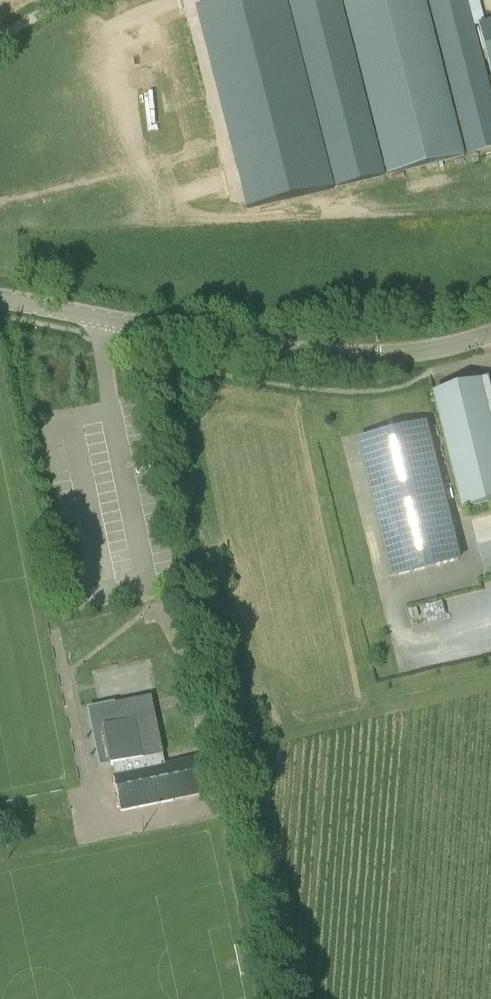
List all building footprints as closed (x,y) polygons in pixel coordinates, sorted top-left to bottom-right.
[(200,8),(252,210),(338,187),(289,0),(232,0),(200,8)] [(384,175),(382,167),(339,0),(289,0),(338,187),(384,175)] [(465,155),(425,0),(341,0),(386,175),(404,171),(465,155)] [(471,17),(467,0),(427,0),(466,155),(490,148),(490,95),(471,17)] [(479,23),(490,67),(490,20),(479,23)] [(481,381),(434,393),(463,509),(490,502),(490,424),(481,381)] [(459,560),(425,425),(359,441),(393,576),(459,560)] [(163,754),(152,696),(102,706),(106,726),(104,726),(111,764),(113,764),(116,776),(114,776),(121,811),(173,800),(172,799),(202,793),(195,759),(165,765),(163,754)]
